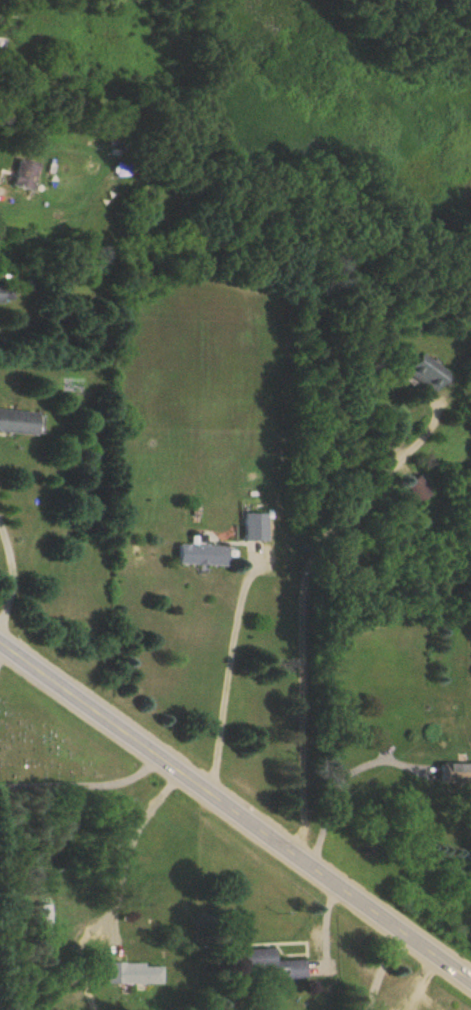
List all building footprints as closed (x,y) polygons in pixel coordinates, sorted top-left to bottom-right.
[(8,186),(27,190),(34,164),(15,159),(8,186)] [(11,302),(11,285),(0,285),(0,302),(11,302)] [(399,373),(428,393),(443,372),(413,352),(399,373)] [(0,410),(0,433),(31,435),(32,412),(0,410)] [(401,483),(412,503),(427,494),(416,475),(401,483)] [(266,512),(242,512),(242,541),(266,541),(266,512)] [(222,545),(175,543),(174,564),(222,565),(222,545)] [(442,762),(442,783),(470,783),(470,762),(442,762)] [(39,951),(50,951),(50,903),(39,903),(39,951)] [(236,949),(236,968),(270,968),(270,979),(303,979),(303,959),(271,960),(271,948),(236,949)] [(107,963),(107,984),(162,984),(162,963),(107,963)]
